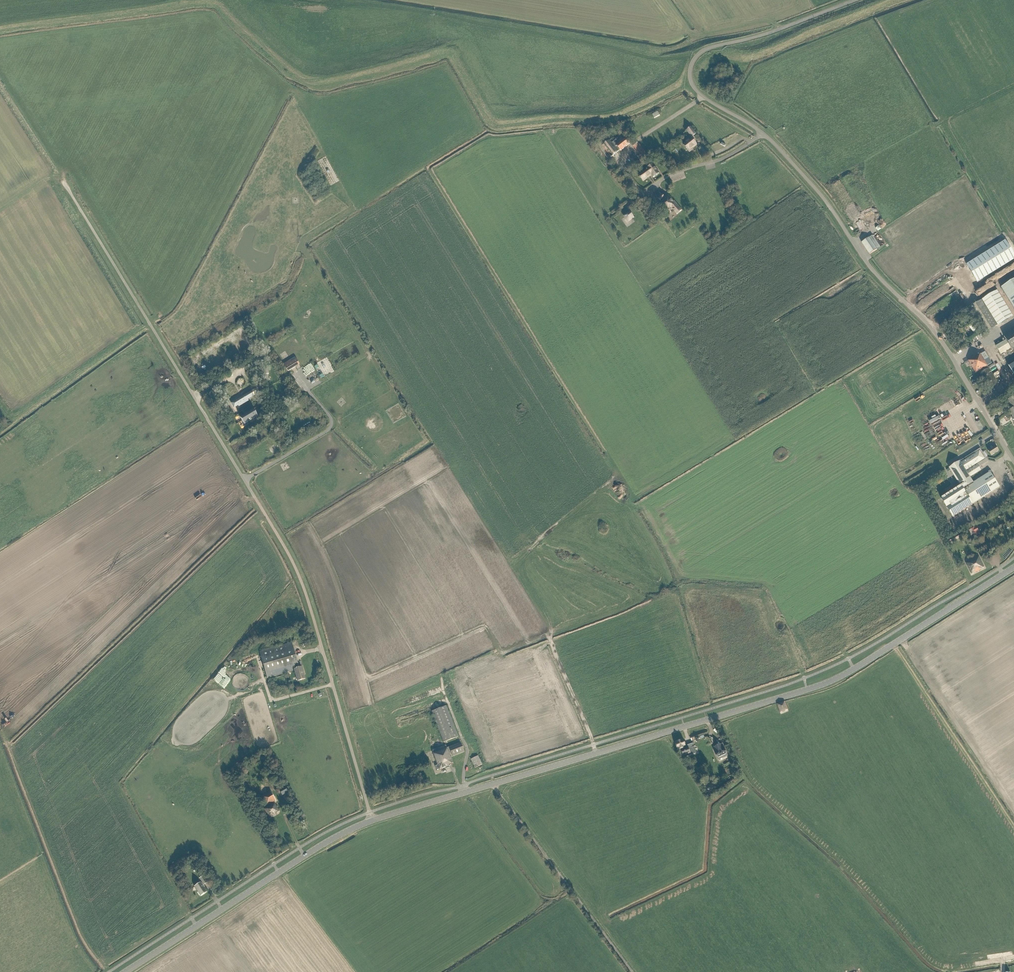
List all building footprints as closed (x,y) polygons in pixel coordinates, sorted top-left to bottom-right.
[(691,128),(687,131),(692,137),(696,134),(691,128)] [(610,140),(603,146),(611,157),(620,150),(621,151),(630,143),(626,138),(616,145),(615,143),(613,144),(610,140)] [(687,142),(684,145),(690,152),(693,150),(692,149),(697,145),(691,138),(686,142),(687,142)] [(638,142),(634,145),(645,159),(649,156),(638,142)] [(637,161),(627,169),(629,172),(639,164),(637,161)] [(648,170),(652,176),(654,178),(659,174),(653,165),(647,169),(648,170)] [(643,182),(652,176),(648,170),(639,176),(643,182)] [(663,196),(659,199),(662,204),(660,206),(668,215),(674,210),(678,214),(682,210),(669,196),(665,199),(663,196)] [(624,216),(628,222),(634,218),(630,212),(624,216)] [(869,238),(862,242),(870,254),(877,250),(869,238)] [(998,252),(959,276),(970,293),(1009,269),(998,252)] [(1013,309),(1013,280),(1001,288),(1013,309)] [(997,290),(969,308),(985,333),(1013,316),(997,290)] [(971,324),(968,326),(974,334),(977,332),(971,324)] [(1004,337),(1012,350),(1013,349),(1013,330),(1004,337)] [(1006,340),(996,346),(1000,354),(1011,348),(1006,340)] [(979,371),(988,366),(991,364),(985,353),(977,357),(976,356),(968,361),(975,374),(979,371)] [(295,358),(283,365),(288,372),(299,365),(295,358)] [(989,368),(988,366),(979,371),(980,373),(979,373),(989,390),(999,384),(989,368)] [(234,402),(236,406),(238,405),(239,406),(249,401),(248,399),(255,395),(256,396),(259,394),(259,393),(257,388),(234,402)] [(254,409),(240,417),(244,424),(258,416),(254,409)] [(994,445),(987,449),(991,455),(998,451),(994,445)] [(966,472),(970,478),(981,470),(979,467),(988,462),(980,448),(975,452),(963,460),(969,470),(966,472)] [(969,470),(963,460),(950,468),(947,470),(949,472),(951,470),(956,478),(961,486),(941,498),(952,517),(1000,488),(992,476),(991,476),(989,473),(973,483),(970,478),(966,472),(969,470)] [(977,527),(969,531),(971,535),(974,534),(975,536),(980,534),(977,527)] [(960,534),(948,539),(950,543),(961,537),(960,534)] [(979,557),(966,563),(972,575),(980,570),(984,568),(979,557)] [(294,669),(298,668),(297,665),(299,664),(292,642),(260,652),(268,678),(295,670),(294,669)] [(302,667),(298,668),(294,669),(295,670),(298,681),(306,679),(302,667)] [(784,701),(777,704),(780,712),(788,709),(784,701)] [(446,706),(431,712),(443,742),(458,737),(446,706)] [(683,740),(676,742),(678,745),(677,746),(678,746),(679,750),(679,749),(680,751),(683,750),(684,756),(685,757),(696,753),(694,747),(695,747),(694,746),(688,748),(686,748),(685,745),(685,744),(685,743),(684,740),(683,741),(683,740)] [(446,745),(432,751),(435,759),(438,765),(435,766),(437,770),(439,769),(439,770),(445,767),(446,768),(449,767),(448,765),(453,763),(449,753),(451,752),(453,756),(464,752),(461,743),(447,748),(446,745)] [(718,759),(727,755),(725,749),(723,750),(720,745),(715,747),(717,753),(716,753),(718,759)] [(478,756),(470,759),(475,768),(482,765),(478,756)] [(286,787),(280,790),(282,795),(289,792),(286,787)] [(271,792),(262,797),(267,806),(271,804),(272,805),(265,809),(271,819),(277,815),(276,814),(280,812),(275,803),(273,804),(272,803),(276,801),(271,792)] [(201,882),(194,887),(201,896),(207,891),(203,885),(207,882),(202,875),(199,878),(202,882),(201,883),(201,882)]
